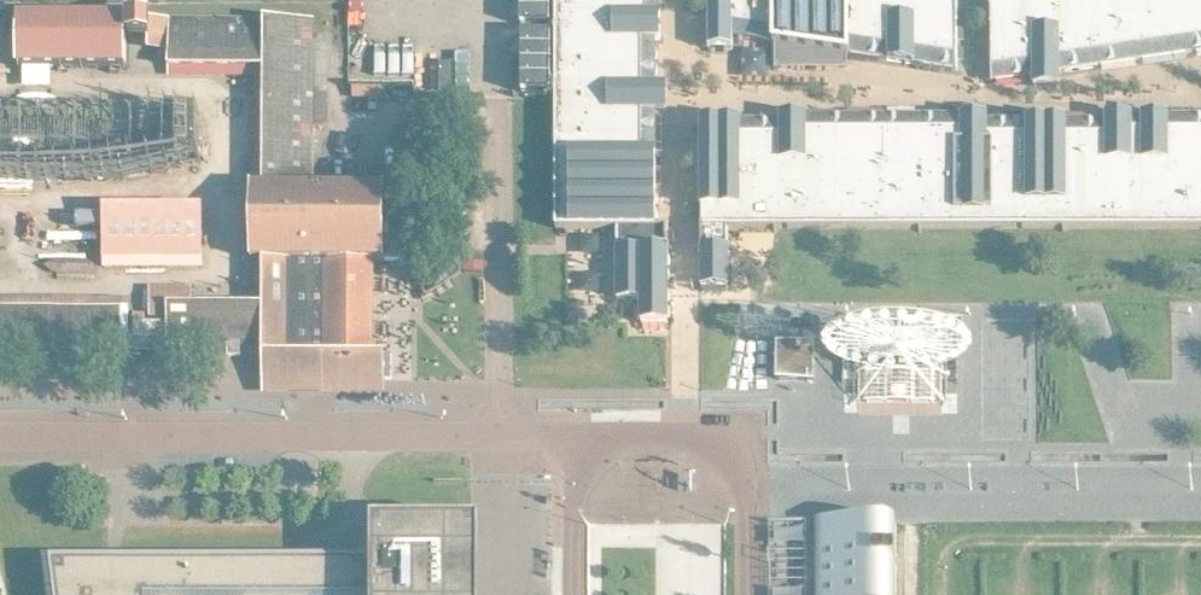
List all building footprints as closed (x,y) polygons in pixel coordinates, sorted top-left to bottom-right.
[(561,143),(564,143),(564,166),(566,166),(566,172),(564,172),(564,178),(564,217),(626,217),(626,257),(624,257),(624,265),(626,265),(626,272),(624,272),(624,281),(626,281),(626,288),(633,288),(633,290),(642,290),(642,288),(650,288),(650,312),(677,312),(677,289),(679,289),(679,281),(677,281),(677,269),(679,269),(679,260),(677,260),(677,253),(679,253),(679,245),(677,245),(677,239),(682,239),(682,237),(677,237),(677,217),(682,217),(682,214),(664,214),(664,208),(666,208),(666,205),(667,200),(665,200),(664,178),(665,106),(665,63),(667,63),(667,55),(665,55),(665,48),(667,48),(667,40),(665,40),(665,34),(665,28),(669,28),(669,0),(564,0),(564,141),(561,141),(561,143)] [(715,8),(717,8),(717,37),(742,38),(742,26),(748,27),(784,33),(856,43),(892,48),(935,55),(935,57),(943,58),(943,56),(951,57),(950,59),(958,60),(959,58),(966,59),(966,12),(971,12),(971,0),(717,0),(715,0),(715,8)] [(998,48),(1000,48),(1000,71),(1008,70),(1008,72),(1016,71),(1016,69),(1023,68),(1024,70),(1031,69),(1031,67),(1038,66),(1074,61),(1110,56),(1146,50),(1182,45),(1200,43),(1200,0),(1000,0),(1000,12),(1000,40),(998,40),(998,48)] [(272,368),(393,368),(394,343),(382,342),(382,248),(393,248),(394,175),(322,175),(323,6),(178,6),(178,8),(158,8),(158,5),(27,5),(26,55),(134,56),(135,25),(158,25),(167,34),(177,34),(177,54),(274,55),(273,174),(260,174),(259,247),(273,248),(273,294),(200,294),(200,276),(158,276),(158,303),(176,303),(176,342),(272,343),(272,368)] [(1183,105),(1116,105),(1116,110),(1090,110),(1090,108),(1080,108),(1080,110),(1031,110),(1031,108),(1023,108),(1023,110),(1016,110),(1016,108),(1008,108),(1008,110),(996,110),(996,105),(959,105),(959,103),(951,103),(951,105),(943,105),(943,103),(935,103),(935,105),(886,105),(886,103),(878,103),(878,105),(790,105),(790,110),(778,110),(778,108),(770,108),(770,110),(762,110),(762,108),(754,108),(754,110),(726,110),(726,108),(718,108),(718,110),(711,110),(711,113),(709,113),(708,121),(711,121),(710,164),(708,164),(708,172),(710,172),(710,185),(708,185),(708,193),(710,193),(710,200),(708,200),(708,205),(708,208),(710,208),(710,214),(705,214),(705,217),(710,217),(710,237),(705,237),(705,239),(711,239),(711,245),(708,245),(708,253),(710,253),(710,276),(737,276),(737,269),(739,269),(739,260),(737,260),(737,253),(739,253),(739,245),(737,245),(737,239),(737,217),(753,217),(753,219),(761,219),(761,217),(783,217),(783,221),(785,221),(785,217),(790,217),(790,215),(796,215),(796,217),(928,217),(928,221),(930,221),(930,217),(1025,217),(1025,215),(1031,215),(1031,217),(1072,217),(1072,221),(1074,221),(1074,217),(1200,217),(1200,105),(1183,105)] [(211,193),(107,193),(108,250),(211,251),(211,193)] [(130,336),(131,306),(0,306),(0,336),(130,336)] [(822,368),(822,330),(786,330),(786,344),(786,368),(808,368),(822,368)] [(814,594),(905,594),(905,511),(814,511),(814,594)] [(481,514),(373,514),(373,549),(55,549),(58,577),(60,594),(481,594),(481,514)]
